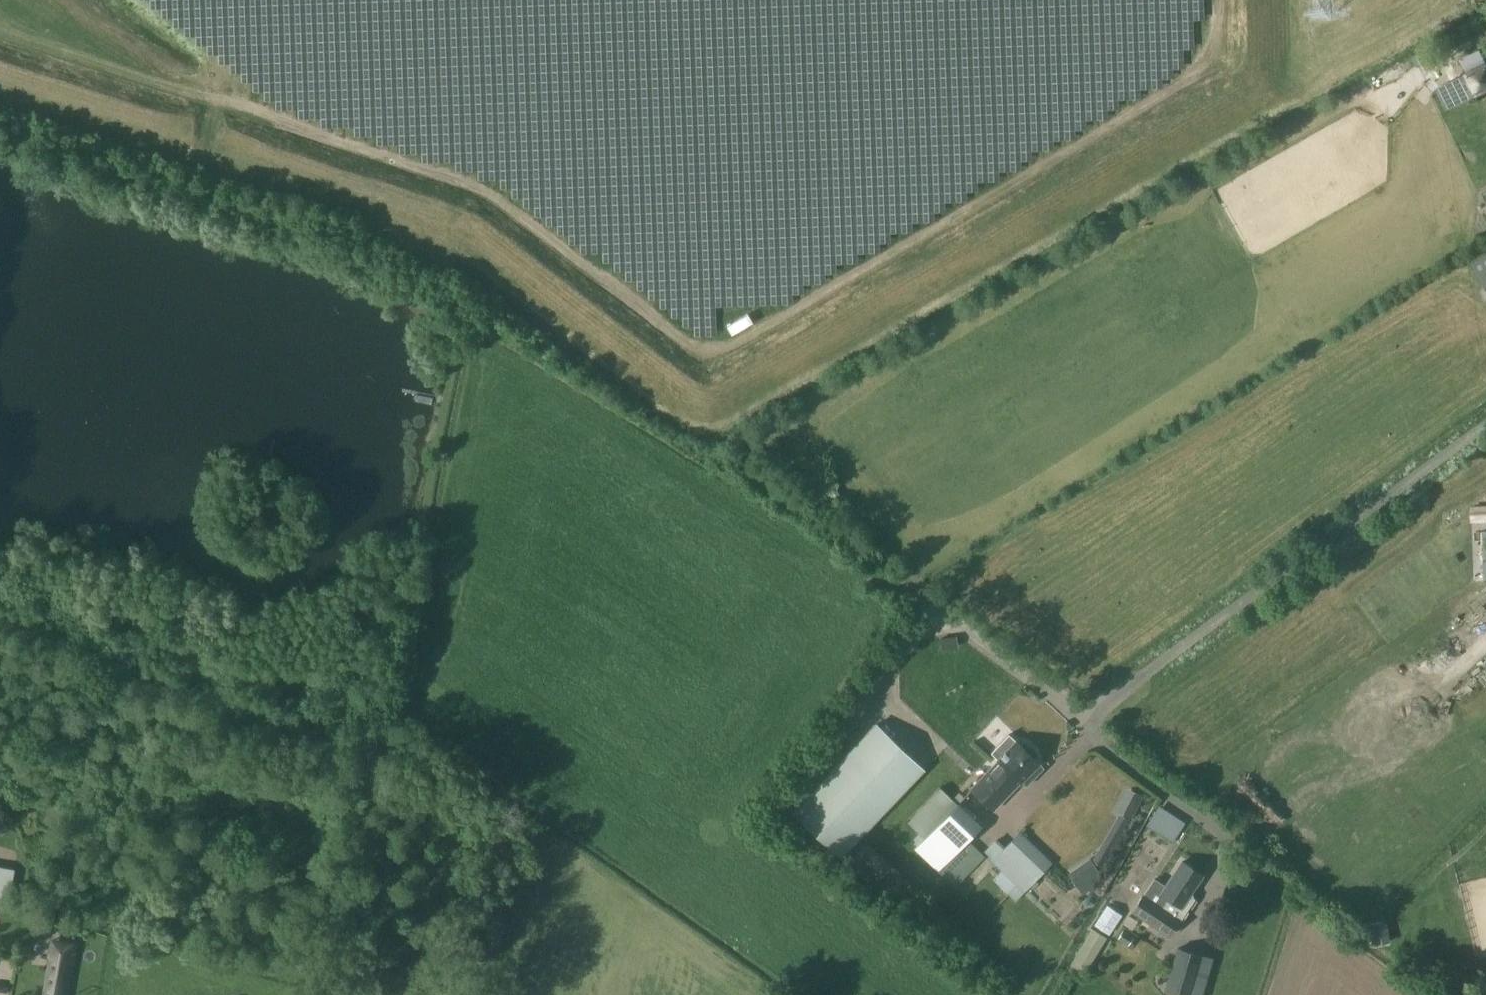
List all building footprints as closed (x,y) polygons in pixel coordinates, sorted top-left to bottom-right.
[(242,4),(234,25),(296,46),(297,43),(334,55),(341,37),(242,4)] [(368,139),(394,153),(427,94),(443,103),(454,82),(412,58),(405,70),(373,53),(357,83),(399,105),(385,131),(375,126),(368,139)] [(1446,109),(1475,95),(1464,74),(1436,88),(1446,109)] [(923,770),(875,724),(791,811),(840,858),(923,770)] [(1015,740),(1015,741),(1008,734),(991,752),(998,759),(998,760),(971,789),(993,809),(1020,781),(1027,774),(1032,779),(1043,767),(1038,762),(1034,758),(1036,754),(1034,750),(1026,742),(1023,742),(1019,744),(1015,740)] [(906,849),(930,875),(975,834),(934,790),(899,823),(916,840),(906,849)] [(1124,822),(1134,797),(1123,792),(1113,817),(1124,822)] [(1166,847),(1179,827),(1150,807),(1137,826),(1166,847)] [(984,851),(1026,890),(1052,863),(1019,832),(1004,846),(996,839),(984,851)] [(1150,861),(1143,860),(1144,851),(1123,849),(1121,867),(1149,870),(1150,861)] [(1180,918),(1175,915),(1203,873),(1183,860),(1155,901),(1144,894),(1133,909),(1170,934),(1180,918)] [(1385,920),(1368,924),(1367,924),(1369,932),(1372,946),(1384,943),(1390,942),(1385,920)] [(1086,970),(1106,937),(1091,929),(1069,965),(1081,973),(1084,969),(1086,970)] [(78,943),(51,938),(47,957),(48,958),(42,994),(68,994),(73,962),(75,962),(78,943)] [(1211,957),(1178,947),(1165,989),(1186,994),(1199,994),(1211,957)]
